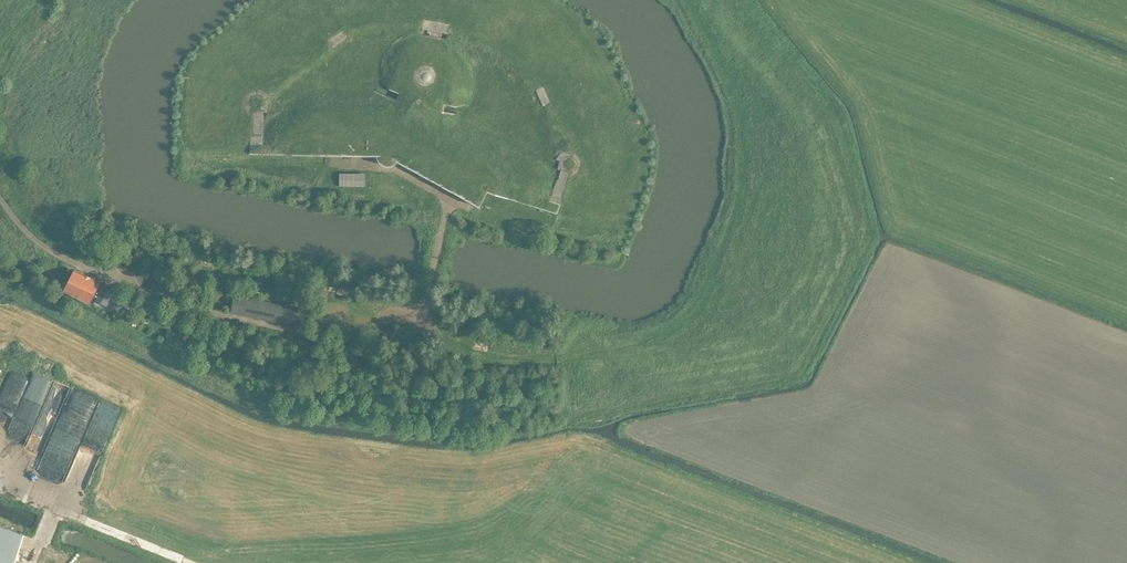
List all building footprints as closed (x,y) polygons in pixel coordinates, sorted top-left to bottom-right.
[(342,31),(328,41),(329,42),(330,43),(333,47),(334,49),(348,39),(346,36),(344,33),(343,32),(342,31)] [(550,103),(543,87),(541,88),(540,89),(537,90),(534,91),(541,107),(548,104),(550,103)] [(252,108),(253,109),(254,110),(256,110),(257,110),(258,111),(259,110),(261,110),(262,110),(263,109),(264,108),(265,107),(265,106),(266,105),(266,103),(266,102),(266,101),(266,100),(265,98),(264,97),(263,97),(262,96),(261,95),(260,95),(259,95),(257,95),(256,95),(255,95),(254,96),(253,97),(252,98),(251,99),(251,100),(250,101),(250,102),(250,104),(250,105),(251,106),(252,107),(252,108)] [(560,167),(560,169),(561,170),(563,171),(564,171),(565,172),(567,172),(568,172),(569,172),(571,171),(572,170),(573,169),(574,168),(575,167),(575,166),(575,164),(575,163),(575,161),(574,160),(573,159),(572,158),(571,157),(570,156),(568,156),(567,156),(565,156),(564,157),(563,157),(562,158),(561,159),(560,160),(559,162),(559,163),(559,164),(559,166),(560,167)] [(332,191),(364,199),(370,177),(337,169),(332,191)] [(76,270),(75,271),(65,291),(94,305),(97,300),(107,305),(114,291),(104,286),(101,292),(96,290),(101,282),(76,270)] [(255,281),(252,290),(259,292),(261,282),(255,281)] [(123,295),(116,293),(111,306),(118,309),(123,295)] [(266,320),(269,302),(235,295),(231,313),(266,320)] [(269,302),(266,320),(307,329),(311,311),(269,302)] [(23,534),(0,526),(0,562),(13,562),(23,534)]
